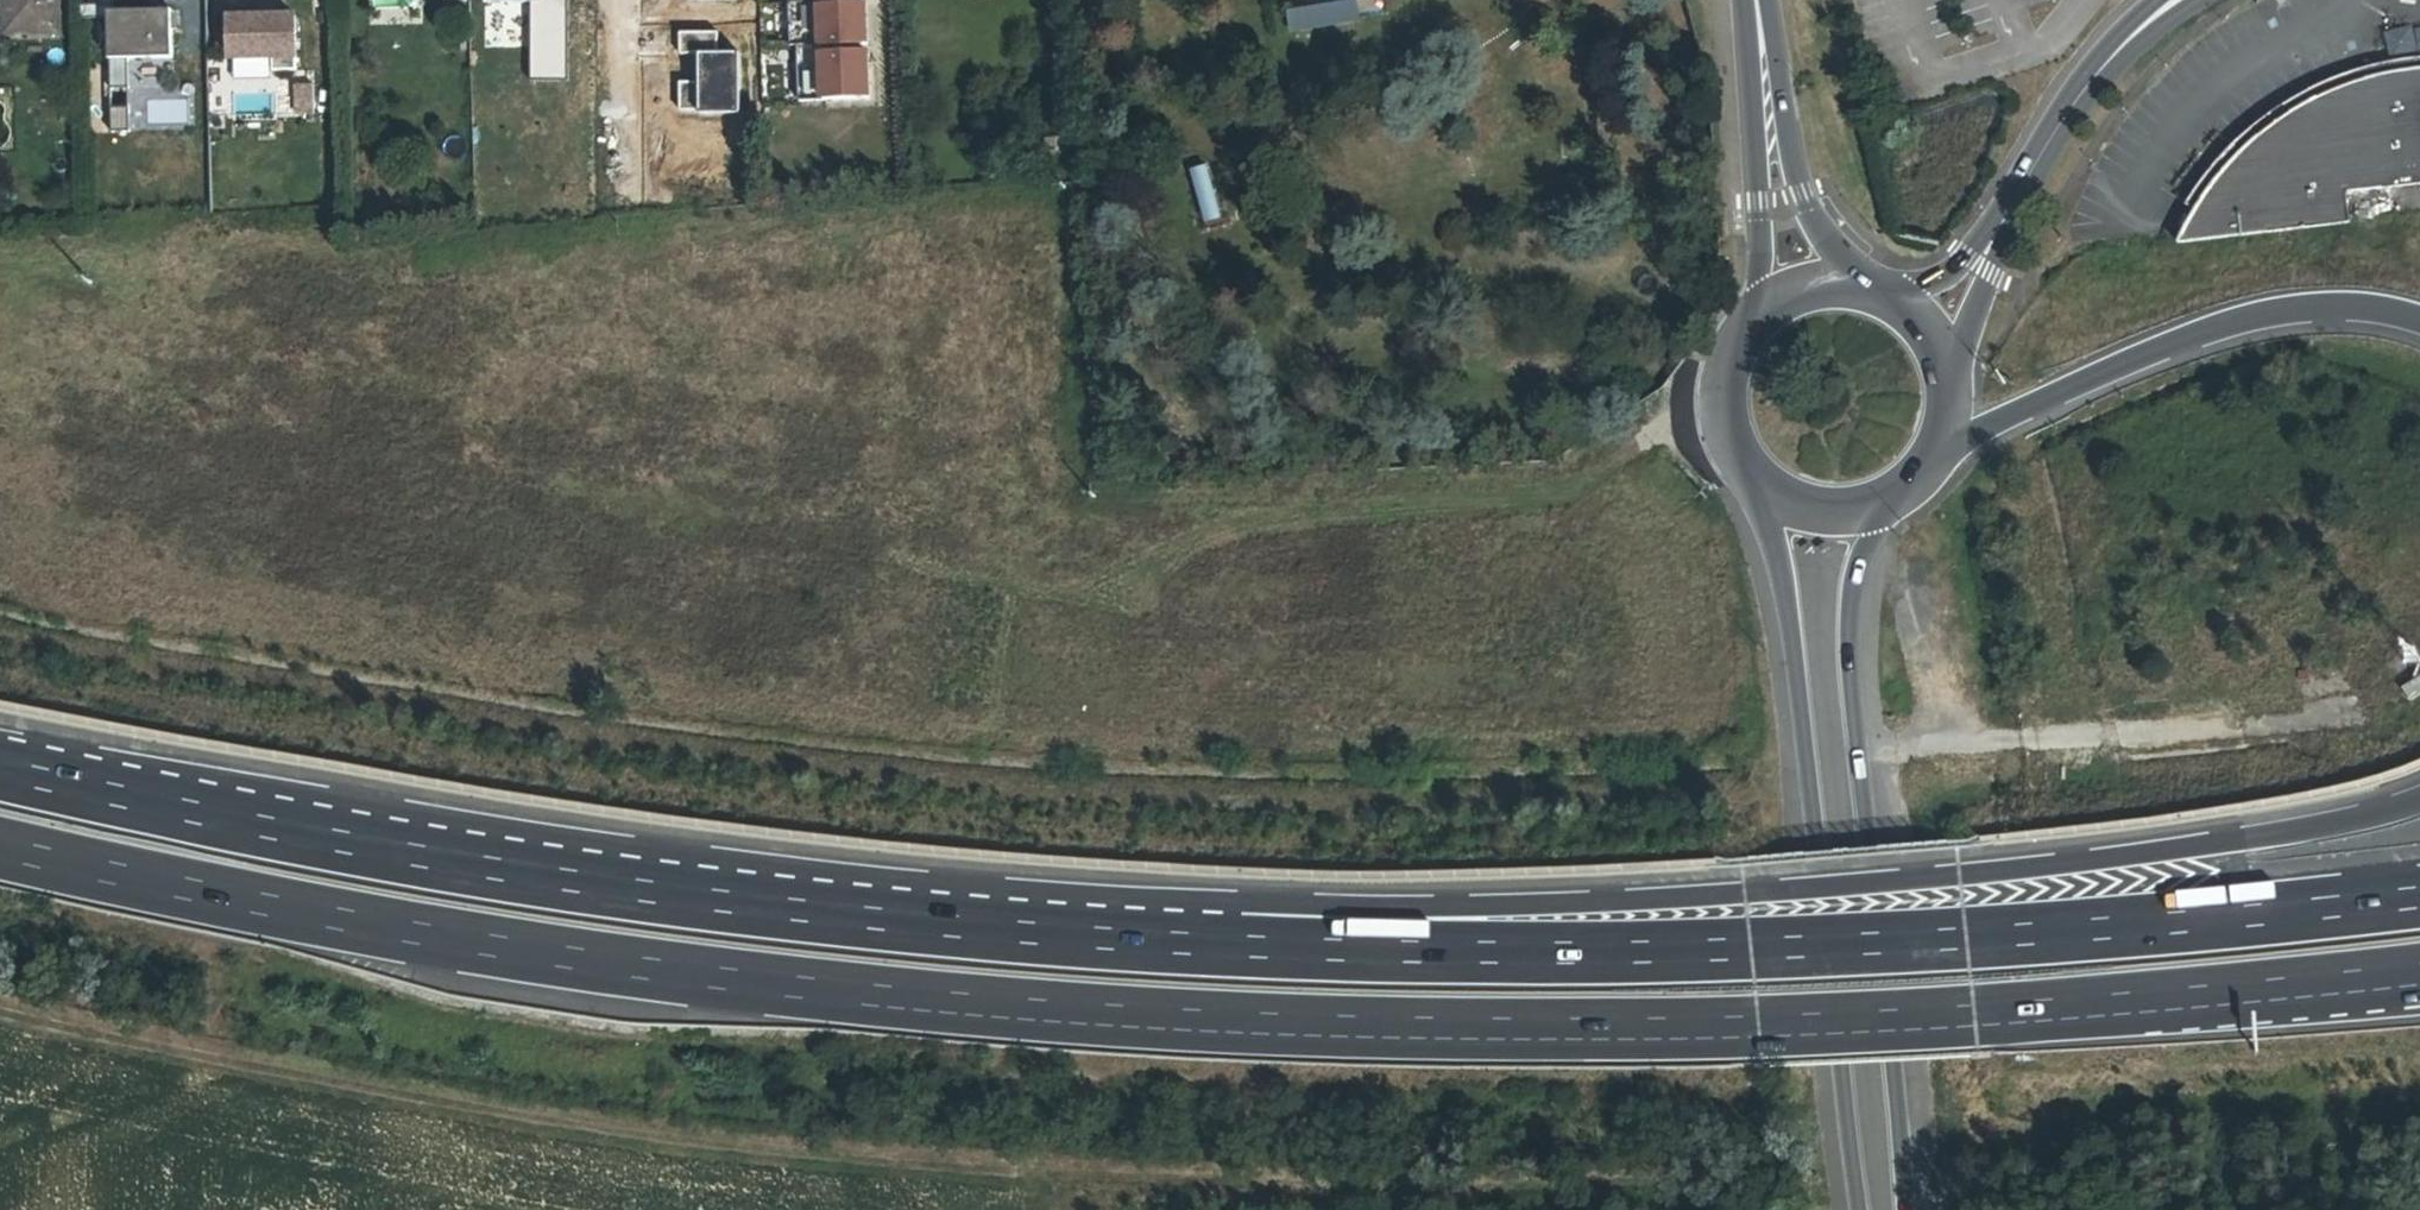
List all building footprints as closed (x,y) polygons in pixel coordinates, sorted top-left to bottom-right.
[(16,32),(16,0),(7,0),(8,33),(16,32)] [(16,32),(59,31),(59,0),(16,0),(16,32)] [(505,18),(505,0),(475,0),(476,23),(506,22),(505,18)] [(505,18),(515,18),(515,0),(505,0),(505,18)] [(792,47),(799,46),(801,102),(871,99),(867,4),(823,6),(823,0),(790,0),(792,47)] [(1312,8),(1315,26),(1361,18),(1358,0),(1312,8)] [(1293,29),(1315,26),(1312,8),(1291,12),(1293,29)] [(172,9),(109,11),(111,89),(166,88),(166,80),(174,80),(172,9)] [(296,15),(230,17),(231,58),(273,57),(273,71),(297,70),(296,15)] [(719,30),(678,31),(678,53),(695,53),(719,53),(719,30)] [(719,53),(695,53),(695,85),(695,112),(695,114),(737,114),(736,53),(719,53)] [(2409,70),(2383,75),(2376,76),(2346,85),(2321,96),(2297,109),(2274,124),(2254,141),(2236,156),(2219,176),(2206,194),(2194,211),(2185,228),(2178,243),(2349,221),(2346,192),(2419,183),(2419,69),(2409,70)] [(311,113),(311,82),(289,82),(288,113),(311,113)] [(695,85),(680,85),(680,112),(695,112),(695,85)] [(276,115),(276,89),(230,89),(230,115),(276,115)]
